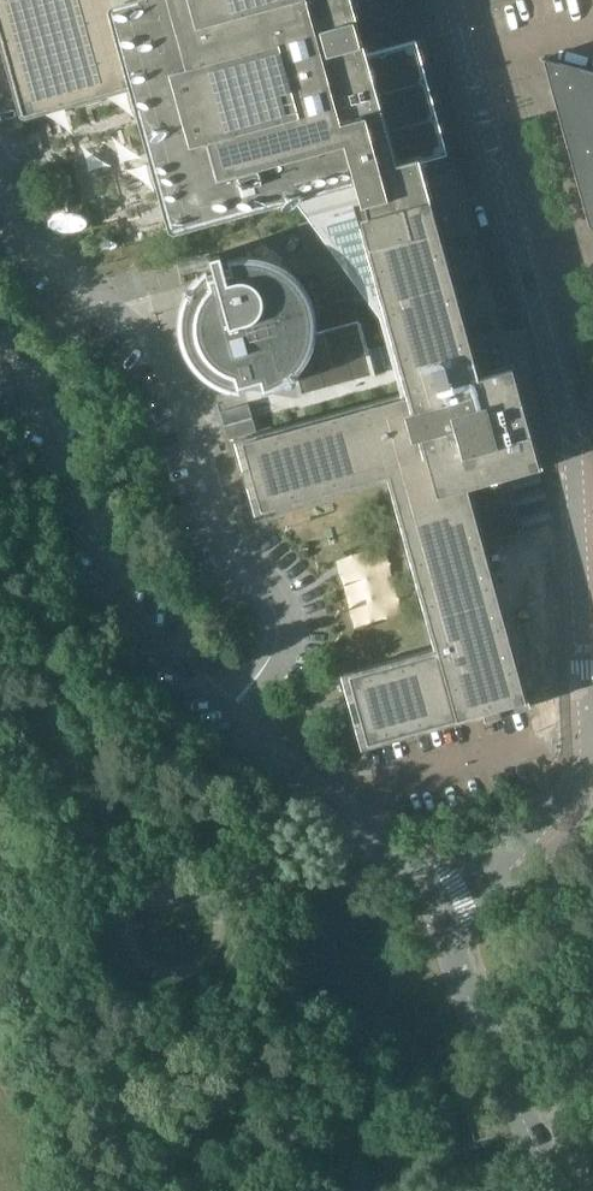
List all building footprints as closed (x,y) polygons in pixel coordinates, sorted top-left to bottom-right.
[(317,189),(447,154),(416,40),(363,54),(348,0),(0,0),(0,28),(23,110),(20,111),(23,123),(102,101),(100,93),(132,84),(171,227),(174,228),(317,189)] [(543,58),(590,227),(592,228),(592,71),(543,58)] [(457,191),(447,154),(317,189),(328,230),(356,223),(361,221),(409,395),(242,441),(250,467),(242,469),(247,485),(254,484),(261,510),(389,475),(438,650),(349,675),(350,679),(324,686),(329,704),(355,697),(356,701),(349,703),(353,720),(361,718),(368,744),(483,712),(485,719),(502,715),(500,708),(526,700),(482,542),(524,530),(510,477),(543,468),(530,328),(502,331),(463,189),(457,191)] [(70,175),(45,182),(49,193),(73,186),(70,175)] [(180,320),(180,322),(180,324),(180,326),(180,329),(180,331),(180,333),(181,335),(181,337),(182,340),(182,342),(183,345),(187,354),(188,356),(189,358),(190,360),(192,362),(193,364),(194,366),(196,368),(197,369),(199,371),(201,373),(202,374),(204,376),(206,377),(208,379),(210,380),(212,381),(214,382),(216,384),(218,385),(220,386),(222,387),(224,387),(226,388),(229,389),(231,390),(233,390),(235,391),(238,391),(240,390),(238,385),(261,379),(264,390),(266,389),(269,388),(271,387),(273,387),(273,386),(275,385),(278,384),(280,383),(281,383),(281,382),(282,382),(284,381),(286,379),(288,378),(288,377),(290,376),(292,375),(293,373),(295,371),(301,394),(374,374),(352,296),(329,303),(321,273),(300,279),(299,279),(294,274),(292,273),(290,271),(289,270),(287,268),(285,267),(283,266),(281,264),(279,263),(277,262),(275,261),(273,261),(271,260),(269,259),(266,258),(264,258),(262,257),(260,257),(258,256),(255,256),(253,256),(251,256),(249,256),(246,256),(244,256),(242,256),(240,256),(237,256),(235,257),(233,257),(231,258),(229,258),(226,259),(224,260),(222,260),(220,253),(210,256),(212,265),(210,267),(208,268),(207,269),(205,271),(203,272),(201,274),(199,275),(198,277),(196,279),(195,280),(193,282),(192,284),(191,286),(189,288),(188,290),(187,292),(186,294),(185,296),(184,298),(183,301),(183,303),(182,305),(181,307),(181,309),(181,312),(180,313),(180,315),(180,318),(180,320)]
